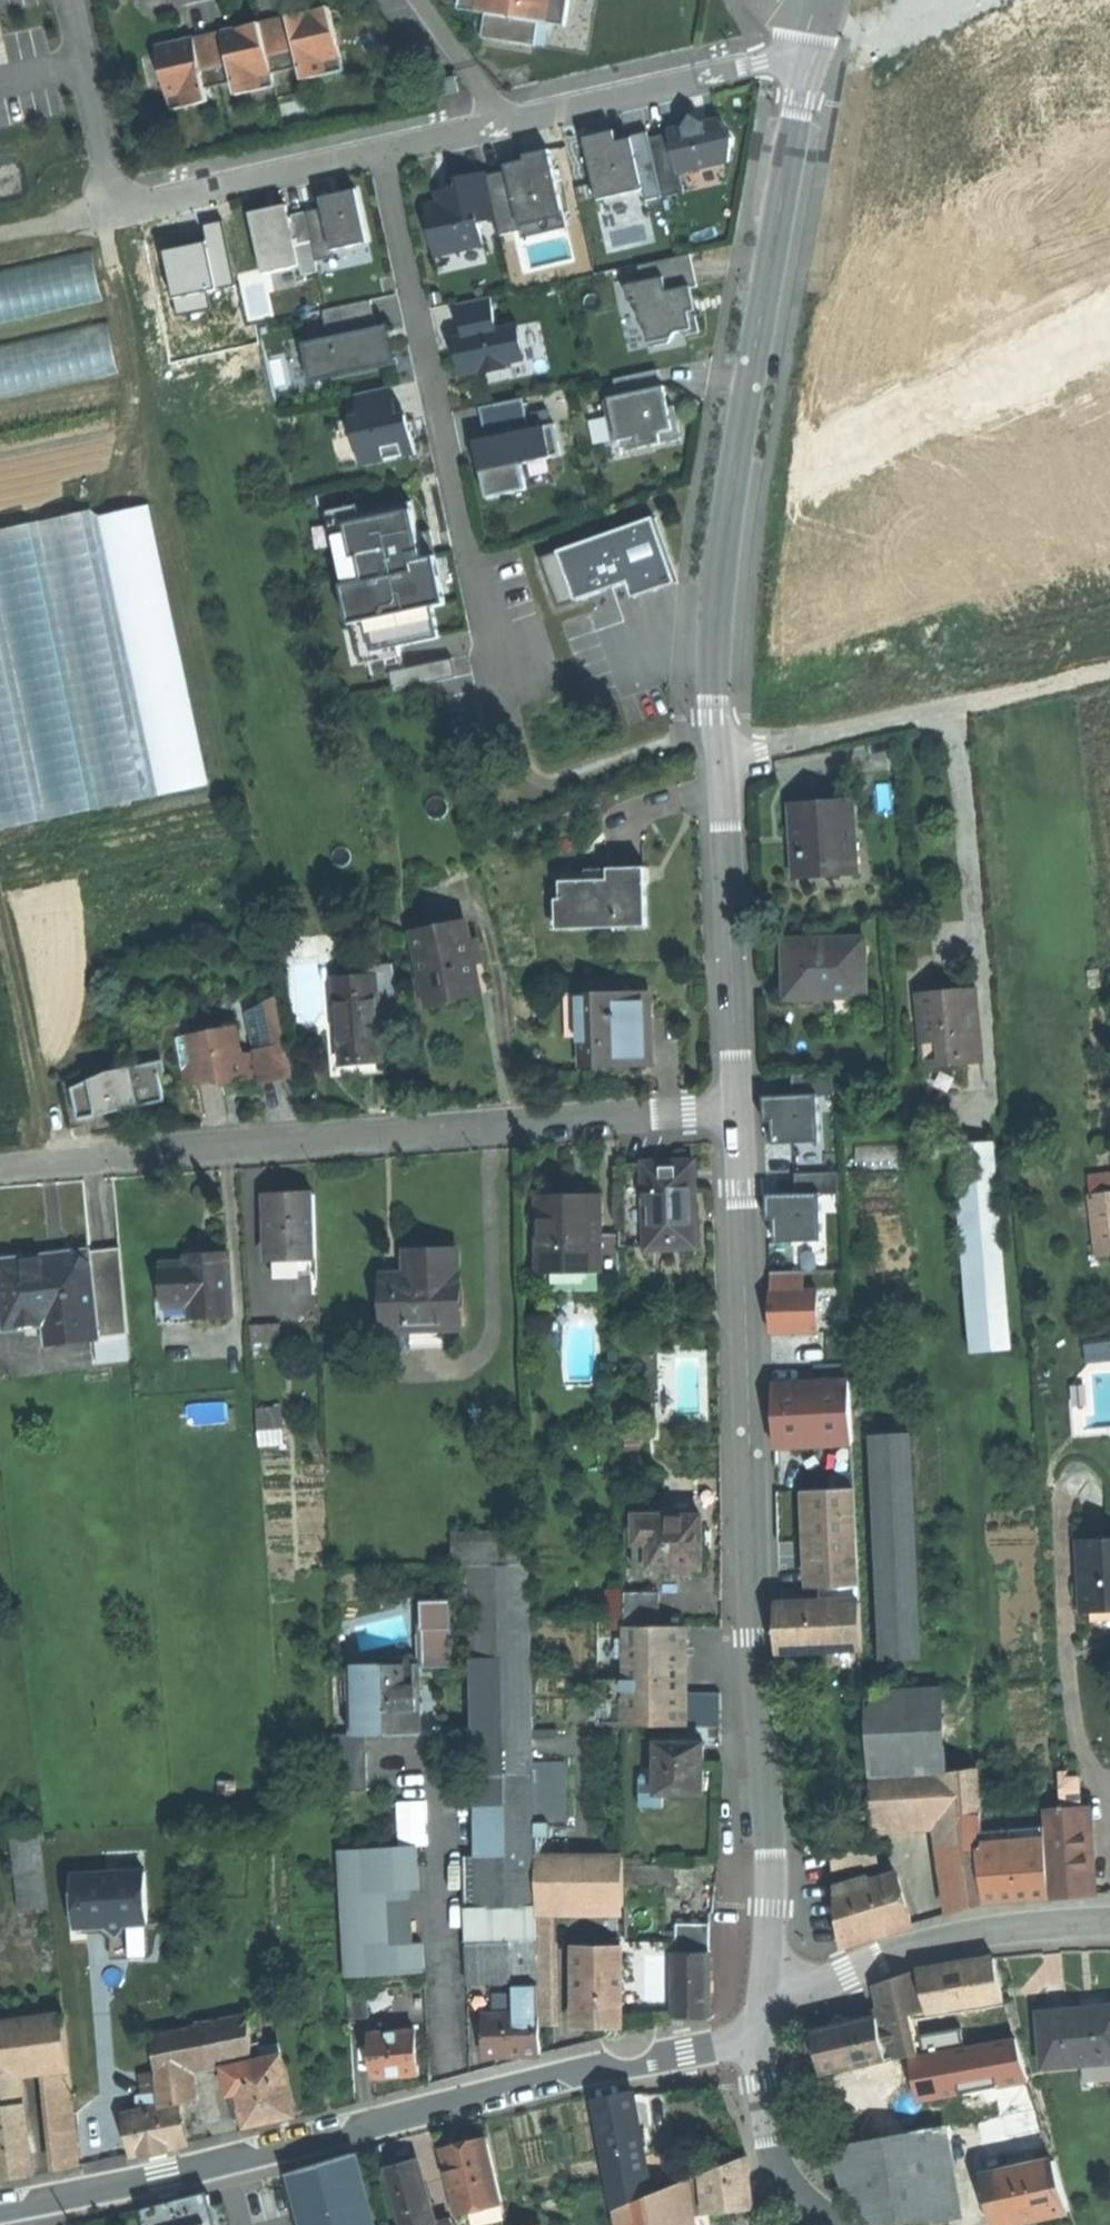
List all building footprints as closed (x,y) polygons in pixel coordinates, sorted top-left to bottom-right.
[(461,7),(475,9),(472,34),(547,46),(551,21),(567,23),(570,0),(462,0),(461,7)] [(302,68),(304,79),(325,74),(345,70),(331,7),(290,16),(297,48),(302,68)] [(235,83),(238,95),(259,90),(276,86),(273,75),(268,54),(261,23),(223,32),(231,64),(235,83)] [(156,47),(170,111),(190,106),(209,102),(207,89),(202,70),(195,38),(156,47)] [(268,54),(273,75),(302,68),(297,48),(268,54)] [(202,70),(207,89),(235,83),(231,64),(202,70)] [(679,171),(728,159),(731,136),(718,117),(703,121),(690,113),(682,126),(668,129),(669,132),(648,136),(647,130),(646,130),(646,133),(610,141),(608,134),(581,141),(593,195),(620,188),(621,193),(643,188),(646,199),(683,190),(679,171)] [(500,234),(520,229),(539,223),(537,214),(561,208),(547,149),(524,154),(525,159),(505,164),(506,169),(486,174),(500,234)] [(459,185),(453,186),(444,198),(445,201),(440,203),(424,206),(435,253),(480,242),(475,221),(493,216),(485,171),(458,178),(459,185)] [(437,190),(440,203),(445,201),(444,198),(453,186),(437,190)] [(318,197),(321,207),(330,250),(331,249),(366,241),(355,189),(318,197)] [(262,273),(299,265),(288,215),(285,204),(248,212),(262,273)] [(321,207),(288,215),(299,265),(301,274),(317,271),(314,260),(333,256),(331,249),(330,250),(321,207)] [(565,226),(561,208),(537,214),(539,223),(520,229),(522,236),(565,226)] [(103,301),(92,250),(0,270),(0,323),(103,301)] [(694,315),(687,309),(685,299),(690,298),(688,286),(689,286),(696,285),(689,253),(637,264),(641,281),(626,284),(629,299),(638,303),(642,323),(646,322),(651,344),(668,340),(674,330),(680,329),(686,332),(698,330),(694,315)] [(694,308),(689,286),(688,286),(690,298),(685,299),(687,309),(694,308)] [(318,291),(304,294),(307,309),(322,306),(318,291)] [(489,295),(457,302),(464,335),(454,337),(458,354),(457,354),(461,374),(480,370),(481,372),(505,367),(504,362),(524,357),(517,324),(496,328),(489,295)] [(322,309),(328,337),(376,327),(370,299),(322,309)] [(119,374),(108,324),(0,347),(0,400),(119,374)] [(385,325),(376,327),(379,341),(388,339),(385,325)] [(393,363),(388,339),(379,341),(376,327),(328,337),(303,343),(311,380),(393,363)] [(614,377),(618,395),(661,385),(657,368),(614,377)] [(664,385),(661,385),(618,395),(609,397),(618,440),(624,439),(626,450),(681,438),(674,404),(668,405),(662,407),(659,395),(666,393),(664,385)] [(360,416),(351,418),(360,463),(414,451),(409,430),(407,430),(404,415),(396,416),(389,386),(355,394),(360,416)] [(662,407),(668,405),(666,393),(659,395),(662,407)] [(522,397),(479,406),(490,459),(478,462),(486,497),(526,488),(521,463),(561,454),(554,423),(529,428),(522,397)] [(416,534),(409,503),(359,514),(344,517),(373,650),(398,645),(438,636),(431,606),(444,603),(429,531),(416,534)] [(373,650),(344,517),(359,514),(357,505),(327,511),(360,664),(400,655),(398,645),(373,650)] [(94,518),(93,510),(0,532),(0,832),(211,784),(147,506),(103,516),(94,518)] [(654,516),(540,557),(558,606),(628,581),(634,596),(677,581),(654,516)] [(450,657),(387,671),(391,690),(454,676),(450,657)] [(794,878),(856,874),(852,798),(789,802),(792,844),(794,878)] [(560,883),(562,931),(646,927),(645,897),(643,868),(607,869),(608,881),(560,883)] [(412,931),(422,973),(434,970),(441,1000),(463,995),(481,991),(473,957),(469,939),(465,919),(412,931)] [(469,939),(473,957),(481,955),(476,937),(469,939)] [(862,938),(811,943),(812,947),(783,949),(786,977),(788,1003),(867,996),(862,938)] [(335,980),(342,1063),(364,1061),(381,1059),(373,977),(335,980)] [(926,1015),(931,1066),(982,1062),(975,987),(945,990),(917,992),(919,1015),(926,1015)] [(579,993),(581,1068),(610,1068),(640,1067),(640,1034),(652,1034),(650,991),(579,993)] [(260,1076),(261,1081),(293,1075),(276,995),(245,1007),(254,1049),(260,1076)] [(926,1015),(919,1015),(924,1067),(931,1066),(926,1015)] [(254,1049),(241,1052),(234,1023),(212,1028),(221,1070),(222,1078),(235,1076),(236,1081),(260,1076),(254,1049)] [(212,1028),(188,1033),(193,1056),(182,1066),(184,1075),(196,1075),(210,1072),(221,1070),(212,1028)] [(640,1034),(640,1067),(652,1066),(652,1034),(640,1034)] [(158,1059),(62,1077),(70,1117),(165,1099),(158,1059)] [(791,1095),(780,1095),(770,1104),(771,1122),(772,1144),(819,1141),(817,1095),(834,1095),(833,1072),(791,1074),(791,1095)] [(764,1122),(771,1122),(770,1104),(780,1095),(762,1096),(764,1122)] [(972,1352),(1011,1349),(991,1114),(951,1118),(972,1352)] [(646,1224),(647,1248),(676,1247),(676,1241),(696,1240),(695,1218),(694,1202),(690,1202),(690,1194),(695,1194),(694,1161),(644,1163),(645,1204),(646,1204),(647,1224),(646,1224)] [(774,1205),(774,1220),(776,1244),(823,1242),(820,1195),(839,1194),(838,1172),(794,1173),(795,1194),(783,1194),(774,1205)] [(1096,1254),(1109,1252),(1109,1192),(1089,1195),(1096,1254)] [(316,1263),(314,1193),(290,1194),(266,1195),(269,1260),(271,1259),(271,1269),(308,1268),(308,1264),(316,1263)] [(537,1195),(538,1274),(602,1273),(601,1234),(601,1194),(570,1195),(537,1195)] [(774,1205),(783,1194),(765,1194),(766,1221),(774,1220),(774,1205)] [(601,1234),(602,1273),(618,1273),(618,1234),(601,1234)] [(676,1241),(676,1247),(676,1254),(696,1253),(696,1240),(676,1241)] [(118,1247),(88,1250),(97,1338),(127,1335),(118,1247)] [(97,1338),(88,1250),(75,1252),(21,1257),(0,1259),(0,1298),(2,1317),(53,1312),(56,1342),(94,1338),(97,1338)] [(415,1274),(385,1275),(386,1330),(444,1329),(459,1328),(458,1251),(436,1251),(415,1251),(415,1274)] [(189,1305),(190,1319),(232,1316),(228,1253),(214,1254),(202,1254),(202,1263),(186,1264),(159,1266),(161,1302),(161,1307),(189,1305)] [(202,1263),(202,1254),(186,1255),(186,1264),(202,1263)] [(802,1271),(771,1272),(771,1292),(802,1291),(802,1271)] [(768,1292),(770,1336),(818,1334),(816,1291),(802,1291),(771,1292),(768,1292)] [(190,1323),(190,1319),(189,1305),(161,1307),(161,1302),(153,1302),(154,1325),(190,1323)] [(248,1324),(249,1333),(280,1331),(279,1322),(248,1324)] [(444,1329),(386,1330),(386,1349),(444,1348),(444,1329)] [(97,1338),(94,1338),(97,1365),(129,1361),(127,1335),(97,1338)] [(1084,1429),(1109,1427),(1109,1367),(1088,1369),(1091,1411),(1082,1411),(1084,1429)] [(853,1442),(849,1382),(771,1386),(773,1417),(775,1447),(825,1444),(851,1442),(853,1442)] [(278,1407),(254,1408),(255,1428),(279,1426),(278,1407)] [(280,1440),(279,1426),(255,1428),(256,1442),(280,1440)] [(873,1440),(885,1662),(924,1660),(911,1438),(873,1440)] [(819,1559),(822,1604),(861,1602),(854,1488),(827,1490),(815,1491),(816,1517),(819,1559)] [(634,1543),(634,1569),(701,1569),(701,1540),(701,1517),(635,1518),(635,1543),(634,1543)] [(806,1518),(809,1560),(819,1559),(816,1517),(806,1518)] [(453,1566),(467,1565),(496,1565),(496,1552),(496,1532),(476,1532),(476,1538),(453,1538),(453,1566)] [(1084,1613),(1109,1611),(1109,1543),(1079,1545),(1084,1613)] [(519,1565),(519,1551),(496,1552),(496,1565),(519,1565)] [(519,1565),(496,1565),(467,1565),(470,1781),(474,1781),(503,1781),(503,1778),(533,1777),(529,1564),(519,1565)] [(625,1593),(625,1627),(658,1626),(658,1593),(625,1593)] [(449,1601),(420,1602),(422,1669),(451,1668),(449,1601)] [(822,1604),(778,1607),(779,1628),(781,1651),(864,1646),(863,1626),(861,1602),(822,1604)] [(625,1627),(622,1627),(623,1691),(680,1691),(680,1660),(680,1626),(658,1626),(625,1627)] [(369,1659),(370,1666),(381,1666),(380,1658),(369,1659)] [(347,1667),(348,1734),(382,1733),(418,1732),(416,1665),(381,1666),(370,1666),(347,1667)] [(680,1691),(623,1691),(623,1727),(681,1726),(680,1691)] [(913,1776),(942,1774),(944,1774),(939,1691),(866,1695),(870,1759),(912,1757),(913,1776)] [(721,1726),(720,1692),(690,1692),(690,1726),(721,1726)] [(658,1777),(658,1792),(664,1792),(704,1792),(704,1765),(704,1743),(658,1743),(658,1777)] [(942,1774),(945,1821),(981,1816),(981,1815),(977,1770),(944,1774),(942,1774)] [(913,1776),(871,1778),(873,1823),(874,1830),(898,1828),(898,1823),(921,1822),(945,1821),(942,1774),(913,1776)] [(664,1792),(658,1792),(658,1777),(642,1777),(642,1807),(664,1807),(664,1792)] [(1079,1779),(1060,1780),(1061,1809),(1081,1808),(1079,1779)] [(534,1858),(533,1780),(503,1781),(474,1781),(475,1858),(464,1859),(465,1942),(532,1941),(536,1940),(535,1919),(535,1908),(534,1858)] [(1086,1895),(1081,1808),(1061,1809),(1046,1810),(1051,1898),(1071,1896),(1086,1895)] [(1044,1814),(983,1818),(985,1849),(1047,1846),(1044,1814)] [(954,1912),(982,1904),(975,1850),(977,1850),(985,1849),(983,1818),(983,1815),(981,1815),(981,1816),(945,1821),(954,1912)] [(7,1826),(17,1912),(45,1909),(35,1823),(7,1826)] [(536,1842),(549,1842),(549,1828),(536,1828),(536,1842)] [(413,1844),(335,1848),(341,1972),(419,1968),(413,1844)] [(977,1850),(981,1883),(1001,1881),(1004,1902),(1024,1901),(1051,1899),(1047,1846),(985,1849),(977,1850)] [(831,1854),(833,1871),(877,1865),(875,1848),(831,1854)] [(624,1857),(534,1858),(535,1908),(552,1908),(625,1907),(624,1857)] [(665,1861),(665,1866),(666,1885),(676,1885),(675,1861),(665,1861)] [(627,1867),(627,1886),(666,1885),(665,1866),(627,1867)] [(146,1924),(143,1872),(70,1876),(71,1900),(80,1907),(81,1927),(102,1926),(114,1937),(125,1925),(146,1924)] [(913,1924),(897,1877),(859,1890),(856,1884),(835,1890),(841,1946),(887,1932),(913,1924)] [(1001,1881),(981,1883),(984,1903),(1004,1902),(1001,1881)] [(555,2027),(552,1908),(535,1908),(535,1919),(536,1940),(538,1984),(538,1989),(539,2017),(539,2027),(555,2027)] [(677,1954),(710,1955),(710,1925),(677,1925),(677,1954)] [(532,1941),(465,1942),(466,1983),(536,1982),(536,1940),(532,1941)] [(577,1951),(577,2026),(597,2026),(621,2026),(621,1951),(577,1951)] [(675,2017),(709,2017),(709,1986),(710,1955),(677,1954),(675,1954),(675,2017)] [(926,2015),(1003,2002),(992,1959),(916,1972),(926,2015)] [(916,1972),(878,1986),(883,2009),(886,2023),(890,2041),(894,2059),(895,2061),(917,2056),(910,2018),(926,2015),(916,1972)] [(346,1988),(348,2019),(366,2018),(364,1987),(346,1988)] [(515,2018),(539,2017),(538,1989),(514,1990),(515,2018)] [(913,2021),(926,2077),(976,2067),(976,2065),(1020,2055),(1004,2006),(913,2021)] [(1044,2069),(1109,2062),(1109,2008),(1079,2011),(1038,2015),(1044,2069)] [(883,2024),(886,2023),(883,2009),(873,2011),(875,2020),(877,2020),(877,2023),(882,2022),(883,2024)] [(822,2061),(825,2075),(886,2061),(882,2043),(877,2023),(877,2020),(875,2020),(852,2025),(838,2016),(829,2030),(815,2034),(822,2061)] [(18,2073),(42,2070),(69,2066),(61,2017),(19,2023),(0,2026),(0,2076),(18,2073)] [(250,2017),(153,2036),(154,2046),(155,2063),(157,2076),(191,2069),(253,2057),(250,2017)] [(539,2027),(539,2017),(515,2018),(486,2018),(487,2056),(508,2056),(540,2055),(539,2027)] [(882,2043),(890,2041),(886,2023),(883,2024),(882,2022),(877,2023),(882,2043)] [(369,2035),(372,2078),(395,2077),(419,2075),(416,2032),(369,2035)] [(882,2043),(886,2061),(894,2059),(890,2041),(882,2043)] [(261,2049),(264,2062),(226,2070),(231,2094),(241,2092),(247,2126),(271,2121),(294,2117),(279,2045),(261,2049)] [(976,2067),(986,2121),(986,2123),(1017,2116),(1038,2112),(1020,2055),(976,2065),(976,2067)] [(69,2066),(42,2070),(55,2171),(78,2167),(69,2090),(72,2090),(69,2066)] [(926,2077),(894,2082),(905,2137),(935,2131),(986,2121),(976,2067),(926,2077)] [(191,2069),(157,2076),(160,2109),(177,2106),(194,2103),(191,2069)] [(22,2106),(18,2073),(0,2076),(0,2109),(22,2106)] [(611,2099),(593,2103),(607,2182),(646,2173),(631,2095),(611,2099)] [(0,2109),(0,2183),(18,2179),(32,2176),(22,2106),(0,2109)] [(154,2151),(185,2144),(177,2106),(160,2109),(123,2117),(131,2155),(154,2151)] [(1038,2112),(1017,2116),(1017,2120),(1011,2122),(1015,2137),(1044,2131),(1038,2112)] [(105,2161),(97,2121),(76,2125),(80,2166),(105,2161)] [(833,2150),(848,2147),(844,2126),(822,2131),(827,2152),(834,2151),(833,2150)] [(935,2131),(905,2137),(908,2158),(939,2153),(935,2131)] [(905,2137),(848,2147),(833,2150),(834,2151),(845,2185),(862,2206),(876,2224),(895,2224),(915,2221),(903,2159),(908,2158),(905,2137)] [(469,2210),(502,2202),(489,2144),(469,2149),(450,2153),(453,2167),(447,2168),(458,2213),(469,2210)] [(447,2168),(453,2167),(450,2153),(444,2155),(447,2168)] [(951,2215),(939,2153),(908,2158),(903,2159),(915,2221),(951,2215)] [(354,2155),(288,2171),(302,2224),(371,2224),(354,2155)] [(747,2157),(704,2174),(709,2213),(753,2208),(751,2187),(747,2157)] [(418,2161),(401,2166),(388,2169),(403,2224),(434,2224),(418,2161)] [(1054,2162),(985,2177),(994,2224),(1012,2224),(1068,2212),(1054,2162)] [(613,2211),(615,2210),(652,2195),(648,2173),(646,2173),(607,2182),(613,2211)] [(660,2220),(661,2224),(693,2224),(686,2182),(668,2189),(674,2217),(660,2220)] [(660,2220),(674,2217),(668,2189),(656,2194),(660,2220)] [(660,2220),(656,2194),(652,2195),(615,2210),(618,2224),(661,2224),(660,2220)] [(210,2197),(189,2202),(188,2198),(142,2210),(145,2224),(217,2224),(210,2197)]
